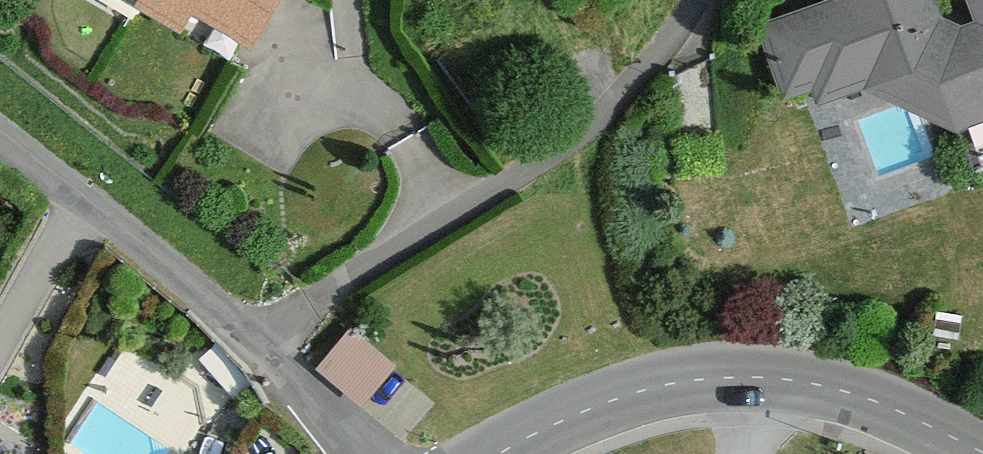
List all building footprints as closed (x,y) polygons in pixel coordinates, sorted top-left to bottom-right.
[(179,24),(189,7),(246,41),(271,0),(140,0),(179,24)] [(755,17),(783,91),(814,82),(819,96),(872,77),(957,114),(961,129),(982,121),(982,0),(972,0),(976,13),(965,16),(941,8),(938,0),(804,0),(755,17)] [(397,358),(355,323),(321,362),(362,398),(397,358)]
